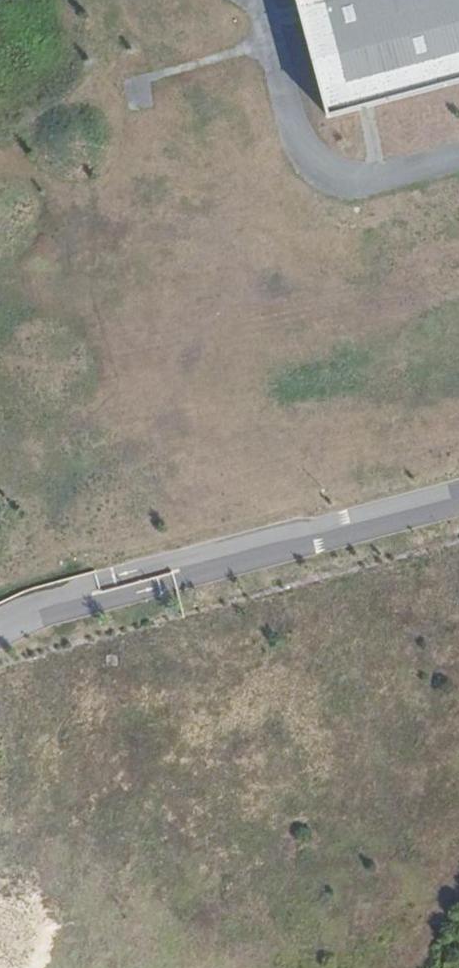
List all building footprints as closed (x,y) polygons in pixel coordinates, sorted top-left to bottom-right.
[(329,111),(458,76),(458,0),(299,0),(329,111)]
